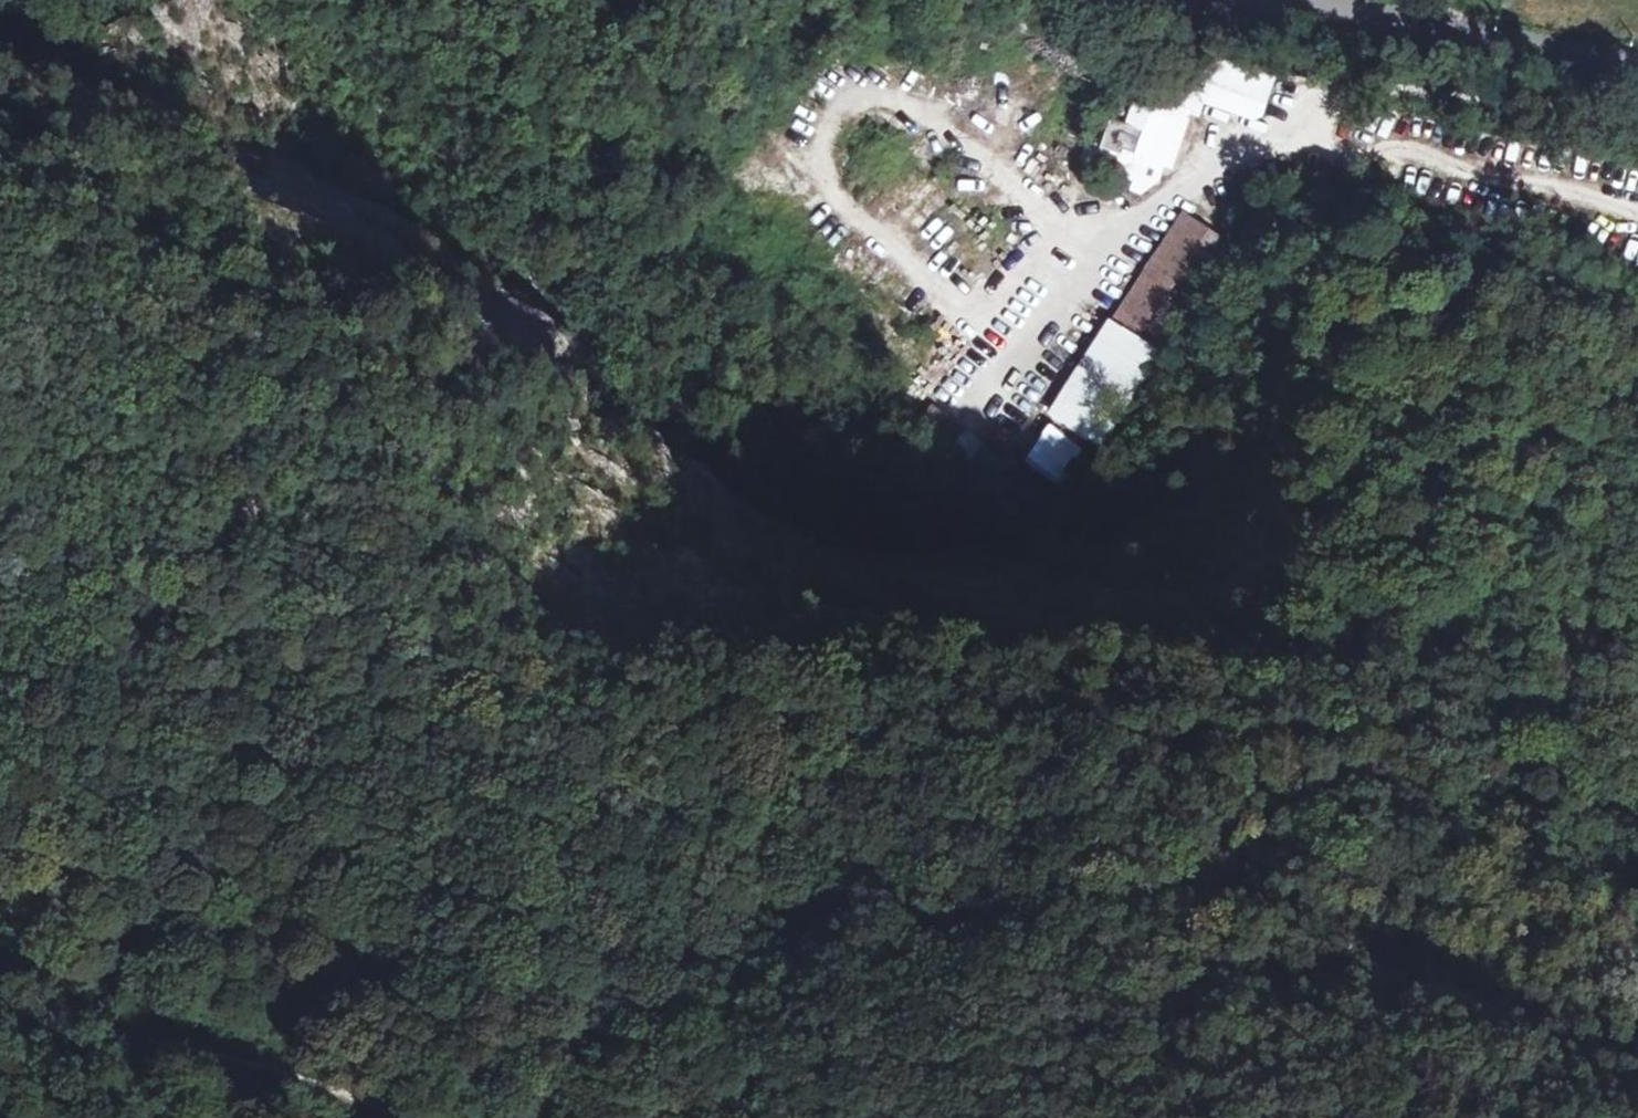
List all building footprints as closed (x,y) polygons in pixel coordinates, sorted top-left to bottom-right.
[(1241,92),(1174,67),(1166,86),(1233,111),(1241,92)] [(1122,78),(1119,86),(1130,90),(1133,81),(1122,78)] [(1088,112),(1080,138),(1099,145),(1100,142),(1140,155),(1157,107),(1118,94),(1109,119),(1088,112)] [(1132,348),(1201,247),(1154,214),(1085,315),(1132,348)] [(1061,484),(1083,445),(1047,426),(1026,465),(1061,484)] [(449,1098),(442,1096),(440,1103),(446,1105),(449,1098)]
